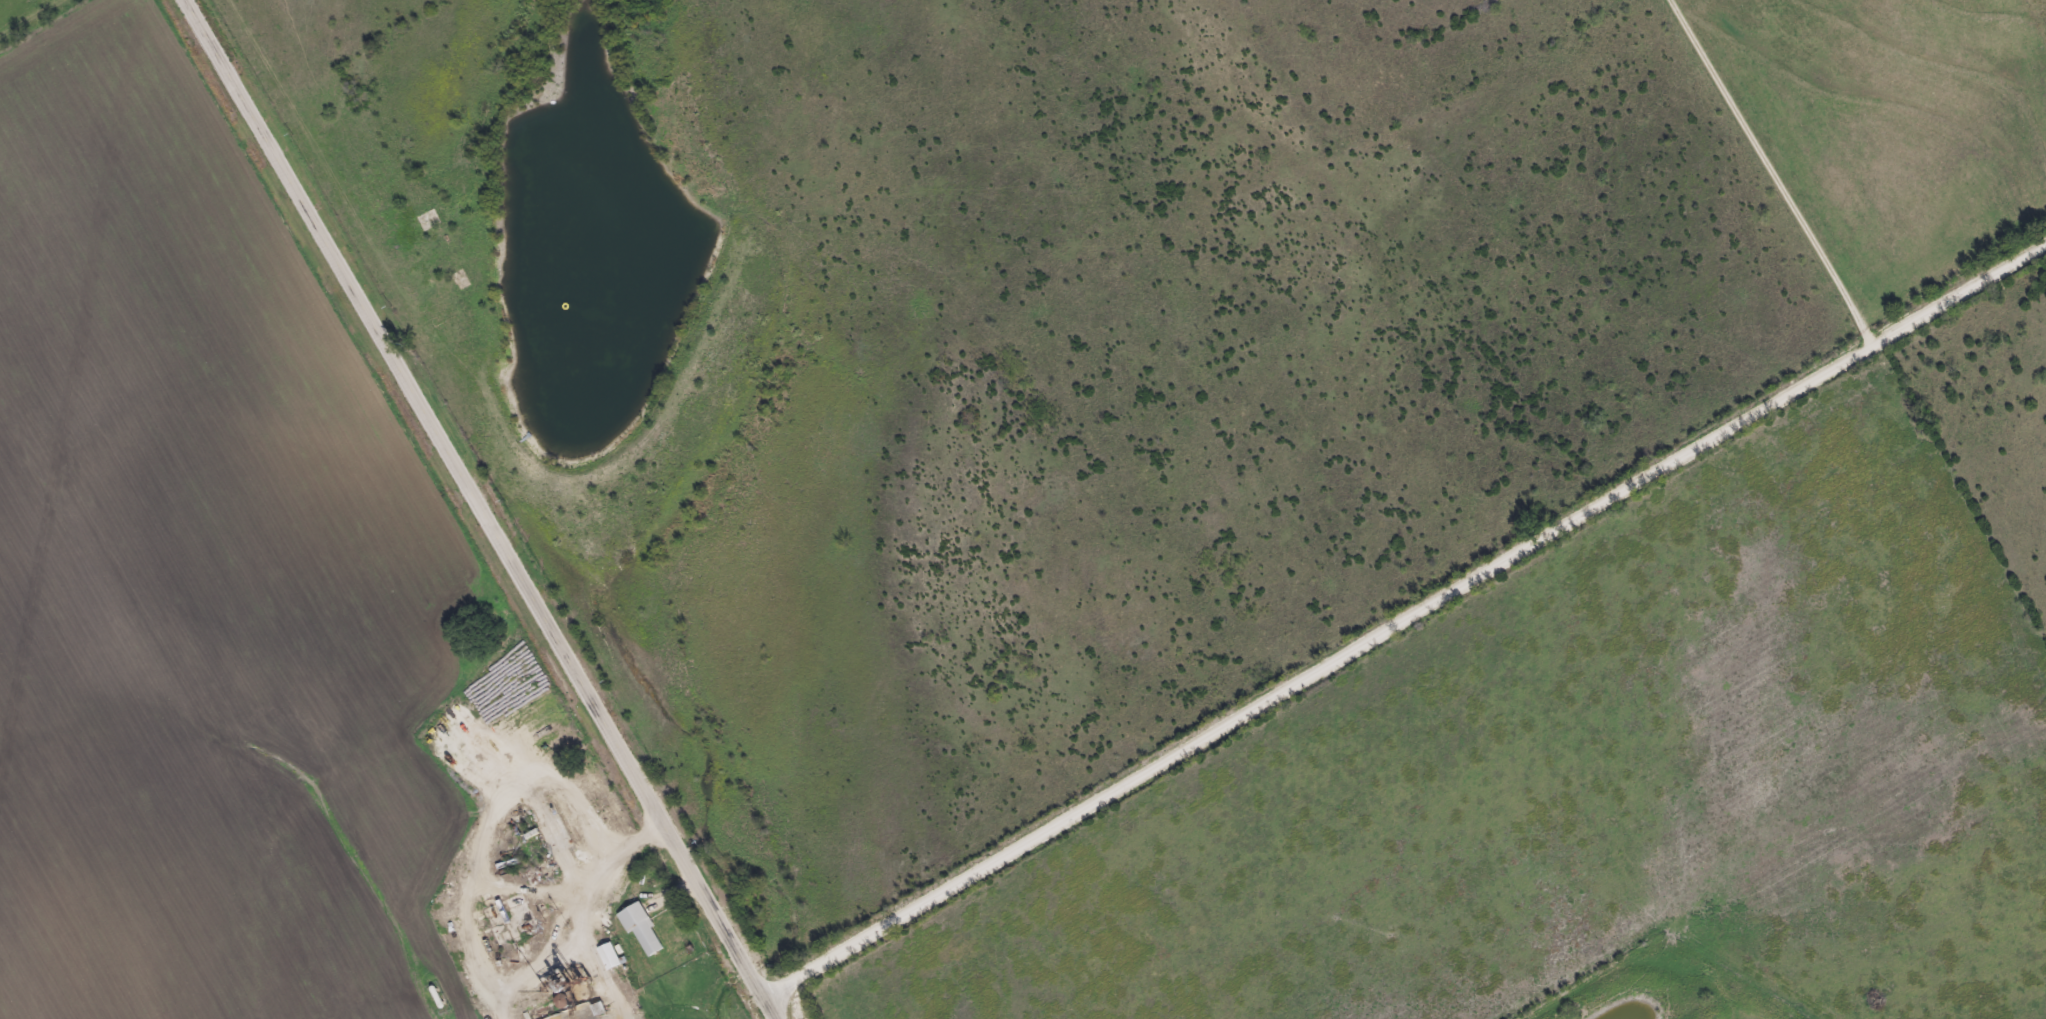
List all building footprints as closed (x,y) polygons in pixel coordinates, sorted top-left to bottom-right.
[(413,209),(427,237),(437,232),(432,222),(439,218),(430,200),(413,209)] [(619,913),(629,934),(635,931),(648,957),(665,948),(641,901),(619,913)] [(622,964),(612,941),(598,948),(609,970),(622,964)] [(594,1000),(577,1007),(571,992),(556,997),(561,1011),(539,1018),(602,1018),(594,1000)]
